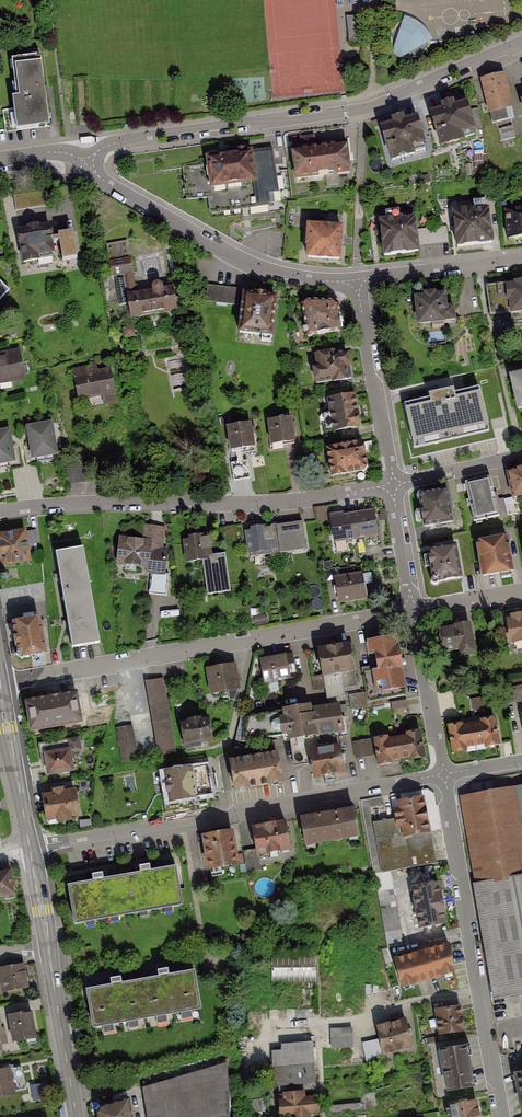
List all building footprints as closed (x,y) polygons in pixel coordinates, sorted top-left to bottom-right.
[(364,13),(346,14),(348,41),(367,40),(364,13)] [(413,21),(404,18),(392,54),(401,60),(433,42),(428,33),(422,26),(413,21)] [(41,57),(11,61),(16,103),(12,103),(17,136),(51,132),(46,92),(41,57)] [(503,76),(482,81),(493,122),(513,117),(503,76)] [(445,110),(432,114),(442,146),(475,136),(466,104),(453,108),(452,104),(444,106),(445,110)] [(386,123),(384,117),(373,122),(375,127),(386,123)] [(395,125),(383,128),(392,160),(425,150),(416,118),(403,122),(402,118),(394,121),(395,125)] [(516,137),(513,126),(498,129),(501,141),(516,137)] [(302,141),(292,142),(297,179),(350,172),(346,142),(315,146),(314,136),(302,138),(302,141)] [(208,157),(208,163),(185,166),(190,199),(209,196),(211,210),(241,206),(241,202),(252,200),(253,205),(275,202),(273,192),(278,192),(272,148),(251,151),(251,146),(219,151),(219,156),(208,157)] [(486,155),(474,156),(476,171),(488,169),(486,155)] [(505,211),(508,240),(521,239),(521,209),(505,211)] [(486,212),(452,216),(456,246),(490,243),(486,212)] [(413,221),(377,224),(380,256),(416,253),(413,221)] [(48,222),(17,226),(22,264),(53,260),(48,222)] [(341,230),(307,227),(304,259),(338,262),(341,230)] [(127,240),(105,244),(111,277),(123,275),(124,279),(115,280),(120,305),(129,304),(131,316),(176,309),(176,306),(179,306),(177,297),(174,298),(173,288),(163,289),(162,286),(162,285),(160,283),(158,282),(157,283),(155,283),(153,284),(152,286),(152,288),(152,291),(136,294),(127,240)] [(487,286),(492,315),(521,310),(521,281),(516,282),(516,285),(507,286),(507,283),(487,286)] [(240,289),(207,286),(205,302),(238,305),(240,289)] [(426,296),(416,298),(419,323),(432,321),(433,328),(445,326),(444,320),(455,319),(453,306),(445,307),(444,294),(434,296),(433,293),(425,294),(426,296)] [(255,295),(244,294),(239,333),(262,335),(261,341),(271,342),(276,297),(265,296),(265,295),(255,294),(255,295)] [(305,301),(302,305),(308,337),(342,330),(338,304),(334,301),(305,301)] [(187,317),(177,318),(179,328),(189,326),(187,317)] [(133,326),(123,328),(125,337),(134,335),(133,326)] [(0,353),(0,385),(23,381),(18,351),(0,353)] [(334,353),(316,356),(318,366),(314,366),(317,383),(333,380),(333,382),(351,378),(347,352),(334,354),(334,353)] [(113,365),(78,371),(83,401),(118,395),(113,365)] [(509,374),(516,408),(521,407),(521,371),(509,374)] [(475,386),(409,401),(420,449),(486,435),(483,420),(475,386)] [(354,396),(329,400),(334,430),(359,426),(354,396)] [(292,417),(269,420),(272,443),(283,441),(283,444),(295,442),(292,417)] [(498,417),(483,420),(486,435),(487,441),(502,438),(498,417)] [(49,422),(23,426),(28,459),(54,455),(49,422)] [(250,423),(228,427),(232,450),(254,446),(250,423)] [(0,430),(0,462),(11,461),(7,429),(0,430)] [(363,442),(327,448),(332,476),(364,470),(366,465),(363,442)] [(507,471),(513,497),(521,495),(521,468),(507,471)] [(490,477),(465,482),(474,521),(499,516),(499,518),(516,514),(512,497),(496,501),(490,477)] [(419,492),(418,492),(417,493),(417,495),(417,496),(417,498),(418,499),(420,499),(424,526),(451,521),(446,490),(424,493),(423,492),(422,492),(421,491),(419,492)] [(320,517),(331,516),(330,507),(319,508),(320,517)] [(366,555),(379,553),(372,511),(332,518),(336,540),(363,536),(366,555)] [(304,521),(272,525),(275,554),(307,550),(304,521)] [(272,525),(243,528),(247,557),(275,554),(272,525)] [(167,528),(144,526),(143,539),(120,537),(118,565),(163,569),(167,528)] [(0,535),(0,537),(4,562),(33,558),(29,531),(0,535)] [(207,536),(182,538),(184,559),(199,558),(209,557),(207,536)] [(507,538),(477,543),(483,576),(513,570),(507,538)] [(433,583),(434,584),(435,584),(437,584),(438,583),(439,582),(439,581),(461,577),(455,545),(428,550),(433,577),(432,578),(431,579),(431,580),(432,582),(433,583)] [(85,549),(54,554),(68,647),(99,642),(85,549)] [(223,556),(199,558),(204,595),(227,592),(223,556)] [(366,570),(367,581),(374,580),(373,569),(366,570)] [(362,574),(335,578),(338,599),(365,595),(362,574)] [(505,619),(510,643),(521,640),(521,616),(505,619)] [(38,622),(12,626),(18,657),(43,652),(38,622)] [(468,625),(437,631),(442,654),(472,649),(468,625)] [(396,637),(369,642),(378,694),(406,689),(396,637)] [(348,645),(316,651),(324,691),(355,685),(348,645)] [(289,654),(264,659),(268,680),(294,675),(289,654)] [(233,663),(208,667),(212,692),(238,688),(233,663)] [(163,682),(145,685),(156,755),(174,752),(163,682)] [(365,692),(348,694),(350,712),(367,709),(365,692)] [(76,694),(25,703),(30,734),(82,725),(76,694)] [(394,707),(409,706),(408,698),(394,699),(394,707)] [(313,707),(312,702),(282,707),(288,740),(317,735),(313,707)] [(342,703),(313,707),(317,735),(346,731),(342,703)] [(495,718),(450,726),(454,749),(498,742),(495,718)] [(207,719),(184,723),(188,748),(211,744),(207,719)] [(131,726),(117,729),(122,759),(136,757),(131,726)] [(417,731),(369,740),(374,766),(422,757),(417,731)] [(71,741),(40,747),(45,776),(76,771),(71,741)] [(338,746),(304,751),(308,776),(342,770),(338,746)] [(276,756),(232,762),(236,789),(280,782),(276,756)] [(208,765),(161,773),(166,801),(212,793),(208,765)] [(462,797),(487,993),(521,988),(521,787),(462,797)] [(76,790),(44,796),(49,823),(81,818),(76,790)] [(429,799),(389,806),(392,821),(370,825),(379,875),(440,864),(429,799)] [(357,807),(301,817),(306,844),(362,834),(357,807)] [(288,820),(254,825),(258,848),(260,858),(293,852),(288,820)] [(228,835),(197,840),(203,873),(234,868),(228,835)] [(260,858),(258,848),(243,850),(247,872),(261,869),(260,858)] [(176,865),(121,875),(128,914),(184,904),(176,865)] [(0,873),(0,899),(14,896),(10,871),(0,873)] [(128,914),(121,875),(68,885),(75,924),(128,914)] [(394,876),(379,878),(389,946),(405,943),(394,876)] [(444,885),(407,892),(415,937),(452,931),(444,885)] [(448,948),(395,960),(401,985),(453,973),(448,948)] [(319,955),(274,956),(274,979),(319,978),(319,955)] [(25,966),(0,971),(5,994),(30,989),(25,966)] [(194,971),(142,980),(148,1019),(201,1010),(194,971)] [(148,1019),(142,980),(86,990),(93,1028),(148,1019)] [(456,1008),(433,1011),(435,1035),(459,1032),(456,1008)] [(33,1013),(11,1018),(16,1043),(38,1038),(33,1013)] [(0,1015),(0,1059),(6,1058),(4,1043),(13,1041),(10,1028),(5,1029),(2,1015),(0,1015)] [(403,1020),(370,1027),(376,1054),(409,1048),(403,1020)] [(355,1045),(353,1025),(332,1027),(333,1046),(355,1045)] [(311,1043),(279,1045),(280,1053),(270,1054),(273,1089),(314,1086),(311,1043)] [(462,1046),(435,1050),(441,1089),(468,1086),(462,1046)] [(0,1068),(0,1094),(26,1089),(23,1072),(21,1063),(0,1068)] [(142,1088),(147,1116),(203,1116),(228,1114),(224,1065),(142,1088)] [(511,1074),(515,1108),(521,1107),(521,1072),(511,1074)] [(279,1098),(280,1116),(302,1116),(315,1116),(313,1094),(279,1098)] [(94,1105),(96,1116),(131,1116),(127,1099),(94,1105)] [(445,1106),(446,1116),(475,1116),(473,1103),(445,1106)]
